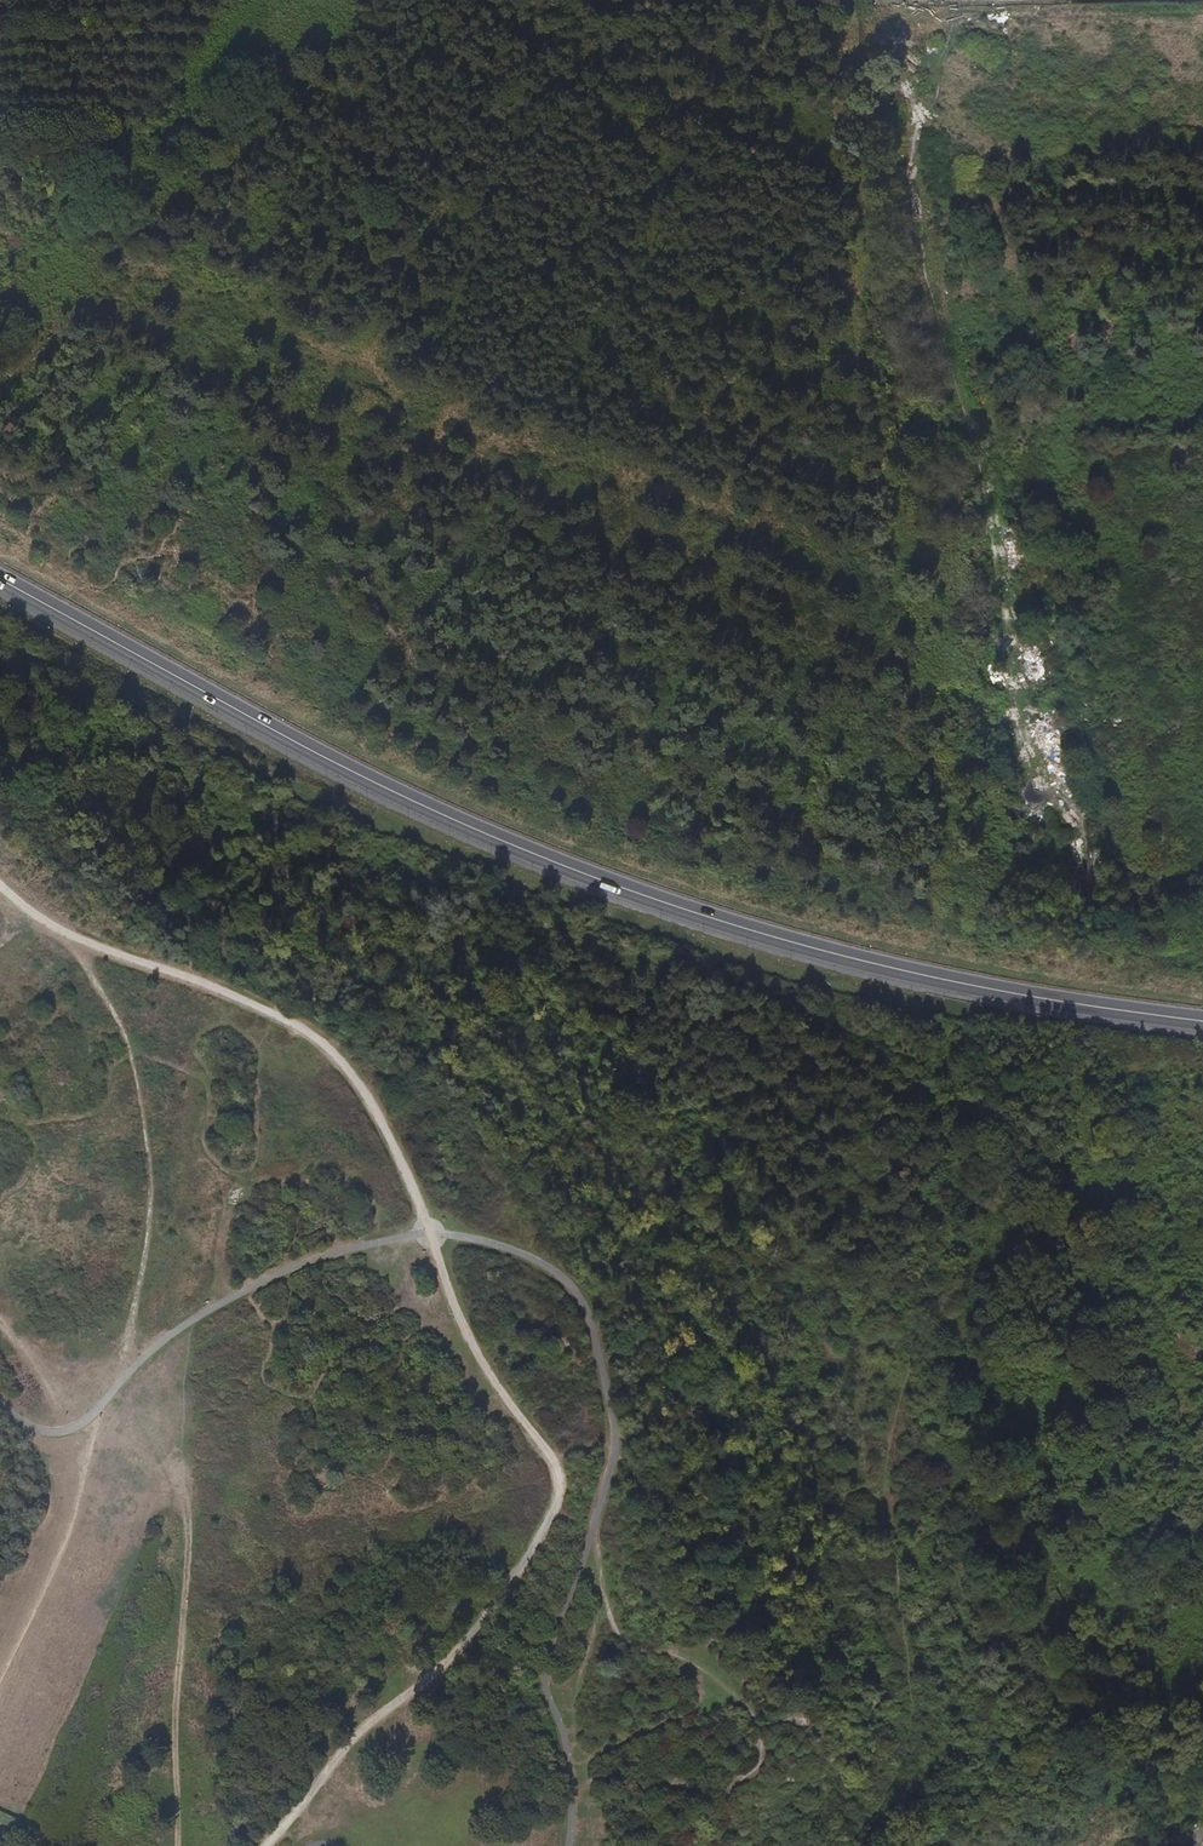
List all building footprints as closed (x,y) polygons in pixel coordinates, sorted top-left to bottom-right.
[(927,253),(931,269),(937,268),(933,252),(927,253)]
